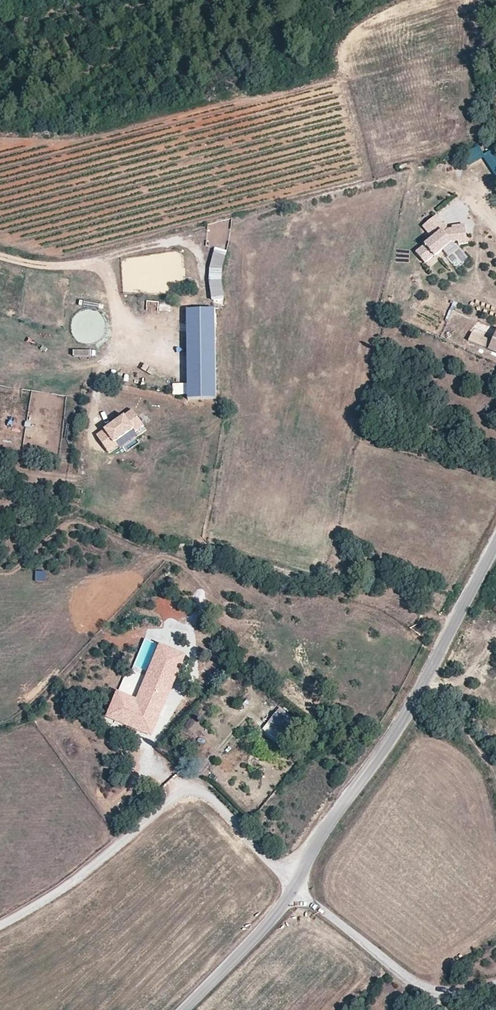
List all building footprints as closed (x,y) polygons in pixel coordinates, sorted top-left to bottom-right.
[(467,165),(483,157),(478,147),(462,155),(467,165)] [(457,243),(467,241),(463,222),(450,225),(451,227),(446,228),(434,214),(421,226),(431,238),(415,252),(425,263),(434,256),(452,241),(457,240),(457,243)] [(224,297),(220,281),(221,266),(225,249),(214,246),(209,266),(209,278),(213,299),(224,297)] [(215,323),(215,308),(186,309),(186,324),(215,323)] [(186,324),(187,400),(216,399),(215,323),(186,324)] [(469,339),(489,348),(492,340),(473,331),(469,339)] [(80,350),(79,357),(96,358),(96,351),(80,350)] [(186,396),(186,384),(172,384),(172,395),(186,396)] [(143,426),(131,410),(96,436),(106,449),(134,429),(135,432),(143,426)] [(186,656),(160,644),(137,699),(118,691),(106,718),(152,737),(186,656)] [(203,686),(217,670),(212,666),(198,681),(203,686)] [(262,728),(280,745),(299,725),(280,708),(262,728)]
